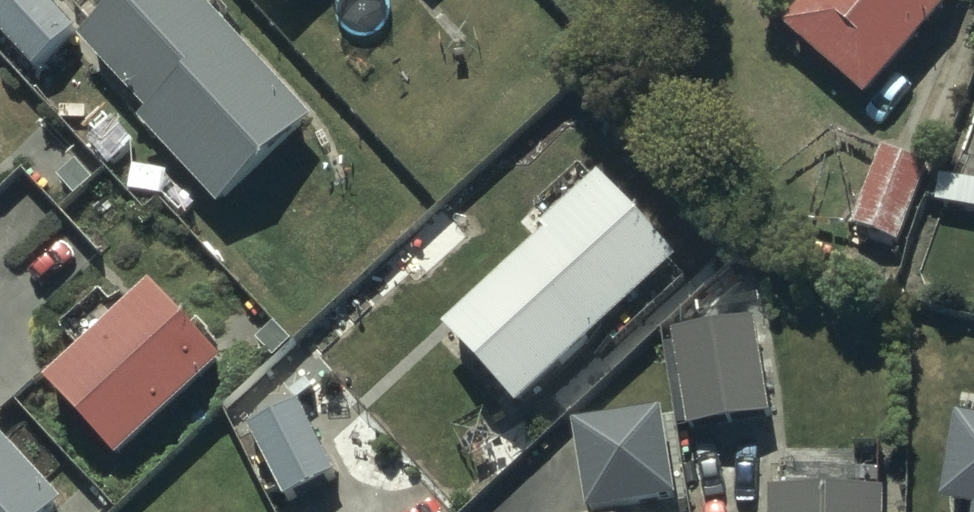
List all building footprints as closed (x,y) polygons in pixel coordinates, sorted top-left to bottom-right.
[(41,0),(8,0),(0,7),(0,39),(38,80),(79,41),(41,0)] [(205,0),(119,0),(83,34),(150,106),(139,117),(221,204),(314,117),(205,0)] [(946,0),(801,0),(782,20),(863,100),(946,0)] [(926,162),(885,147),(855,227),(896,242),(926,162)] [(445,323),(519,403),(599,328),(616,346),(687,280),(582,167),(536,210),(550,224),(445,323)] [(51,382),(120,455),(224,359),(155,285),(51,382)] [(755,323),(674,335),(687,425),(768,413),(755,323)] [(306,415),(257,440),(292,511),(293,511),(342,488),(306,415)] [(669,421),(580,437),(594,511),(665,511),(685,508),(669,421)] [(963,433),(948,511),(973,511),(973,435),(963,433)] [(62,504),(0,439),(0,511),(53,511),(62,504)] [(890,490),(777,486),(776,511),(889,511),(890,490)]
